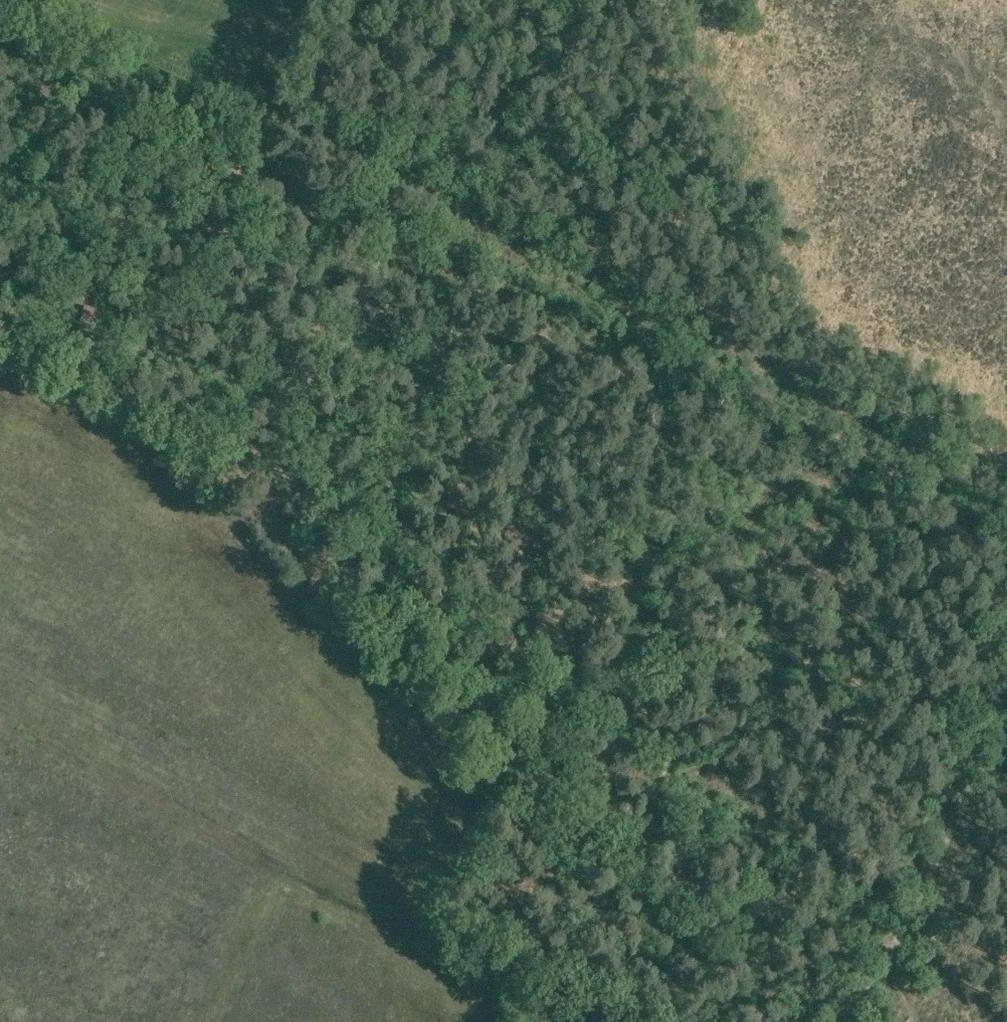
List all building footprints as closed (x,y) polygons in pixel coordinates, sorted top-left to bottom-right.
[(96,314),(84,310),(79,326),(91,330),(96,314)]
